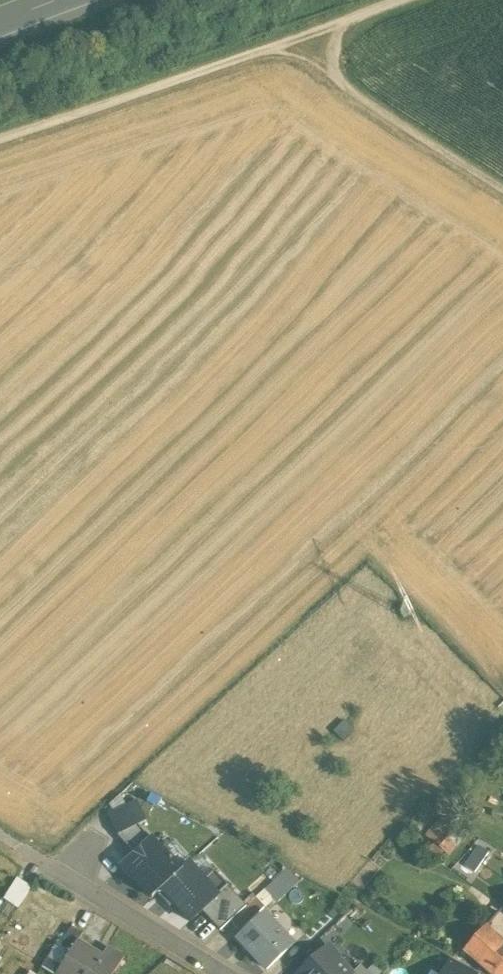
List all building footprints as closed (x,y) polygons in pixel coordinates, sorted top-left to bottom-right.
[(109,815),(120,837),(148,824),(137,801),(109,815)] [(440,821),(427,836),(435,844),(429,849),(435,855),(440,849),(445,853),(459,837),(440,821)] [(160,892),(182,872),(154,841),(121,871),(149,902),(160,892)] [(464,865),(474,872),(487,852),(477,845),(464,865)] [(160,892),(191,928),(206,914),(223,899),(221,896),(191,864),(182,872),(160,892)] [(17,880),(4,898),(18,908),(30,889),(17,880)] [(231,922),(247,907),(230,888),(221,896),(223,899),(206,914),(221,931),(231,922)] [(247,907),(231,922),(240,931),(265,908),(256,898),(247,907)] [(239,939),(267,969),(292,946),(264,916),(239,939)] [(57,943),(41,968),(50,973),(57,973),(76,942),(77,943),(83,934),(72,927),(60,945),(57,943)] [(483,928),(464,950),(492,973),(502,973),(502,946),(483,928)] [(76,942),(57,973),(114,973),(124,959),(107,949),(102,958),(77,943),(76,942)] [(300,973),(351,973),(328,948),(300,973)] [(453,973),(477,973),(451,958),(444,968),(453,973)] [(361,965),(352,973),(369,973),(361,965)]
